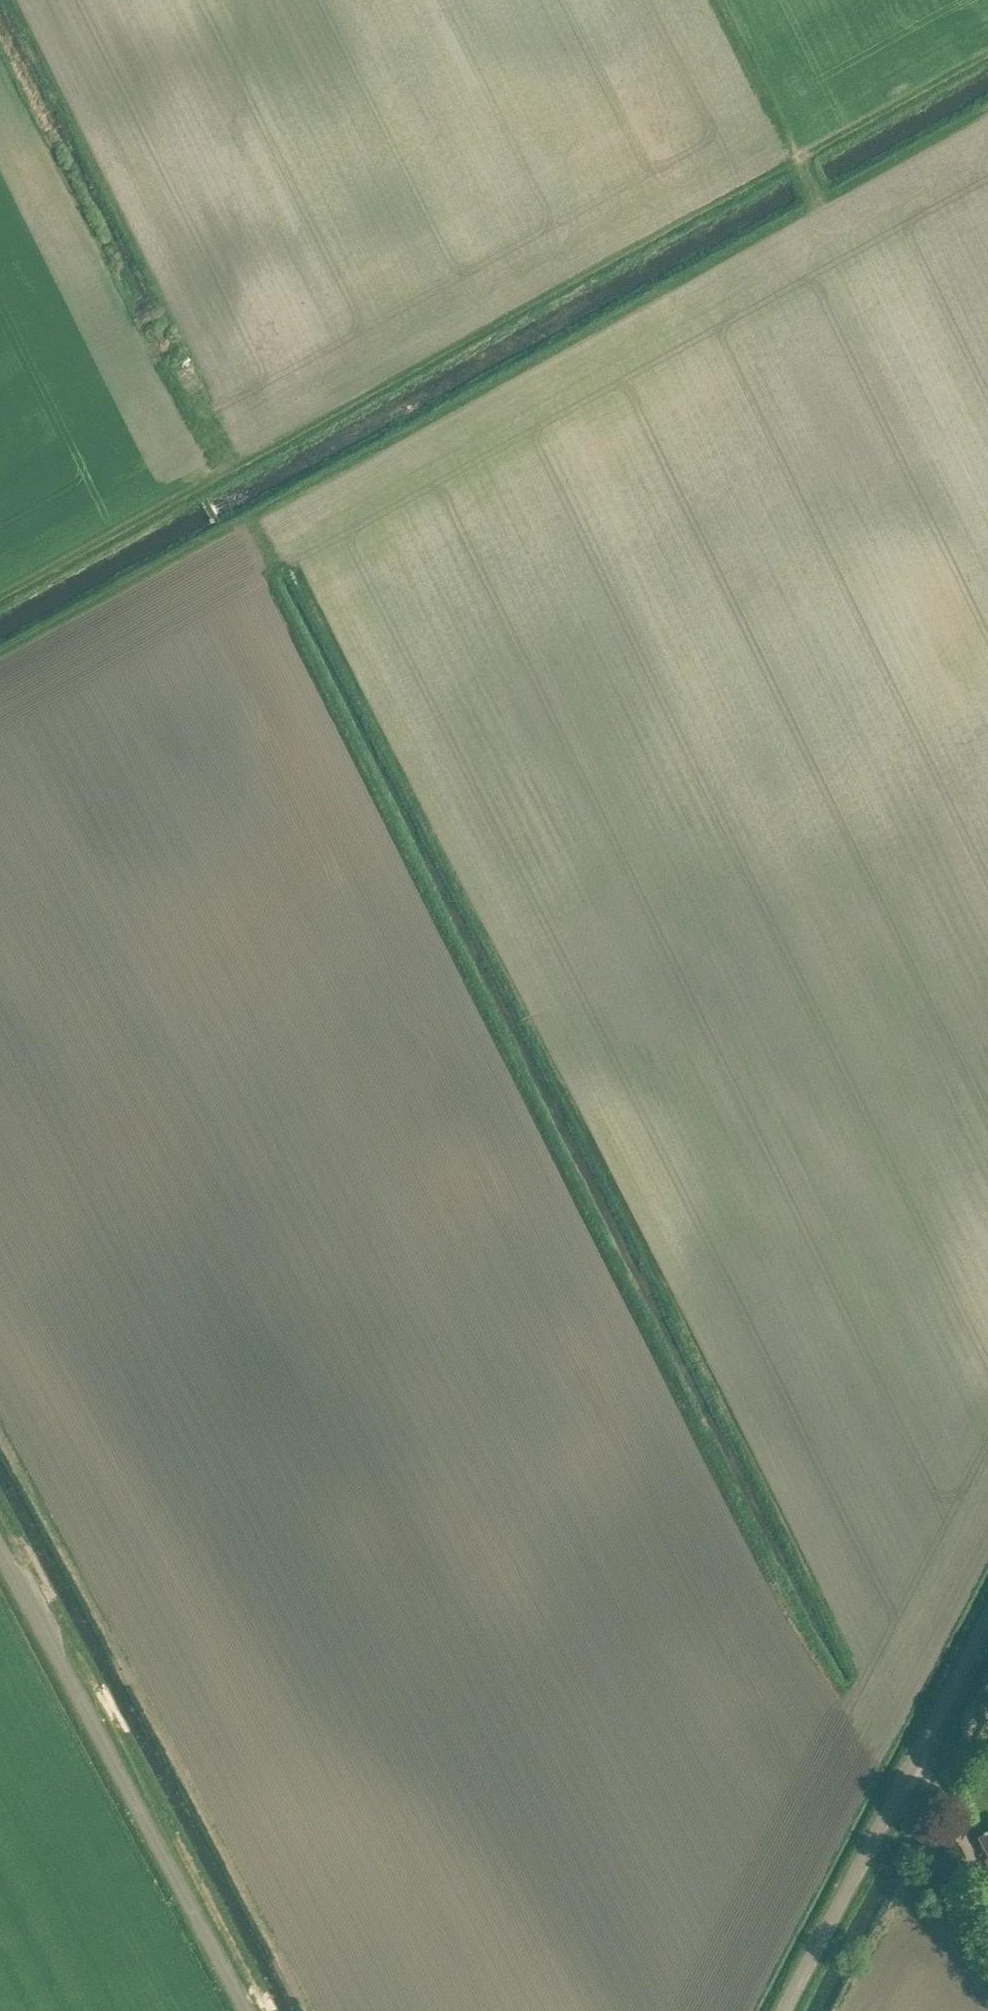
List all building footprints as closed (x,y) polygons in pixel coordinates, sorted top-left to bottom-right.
[(978,1839),(987,1858),(987,1834),(978,1839)]
